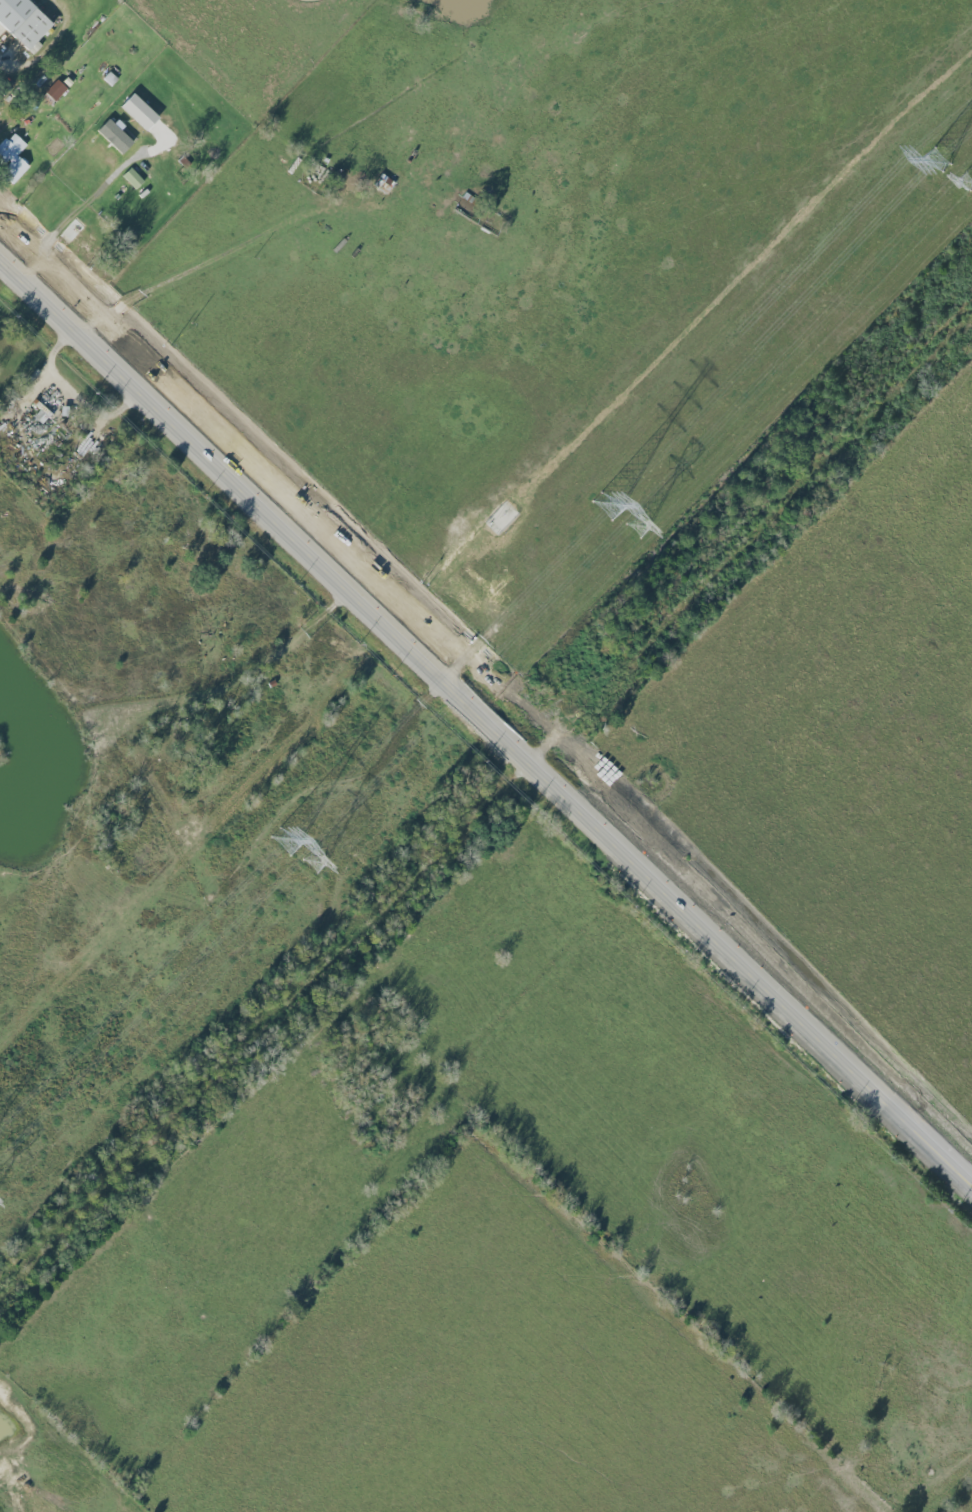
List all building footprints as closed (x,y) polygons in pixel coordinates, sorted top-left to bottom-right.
[(28,0),(0,0),(0,23),(34,55),(42,45),(38,41),(54,24),(28,0)] [(51,105),(67,88),(58,79),(42,96),(51,105)] [(121,107),(146,131),(159,118),(134,93),(121,107)] [(98,131),(122,155),(134,143),(121,130),(123,128),(111,117),(98,131)] [(27,145),(13,132),(0,146),(0,158),(8,165),(1,173),(14,184),(30,166),(18,156),(27,145)] [(123,176),(135,189),(144,181),(131,167),(123,176)] [(62,232),(87,256),(101,241),(76,218),(62,232)]
